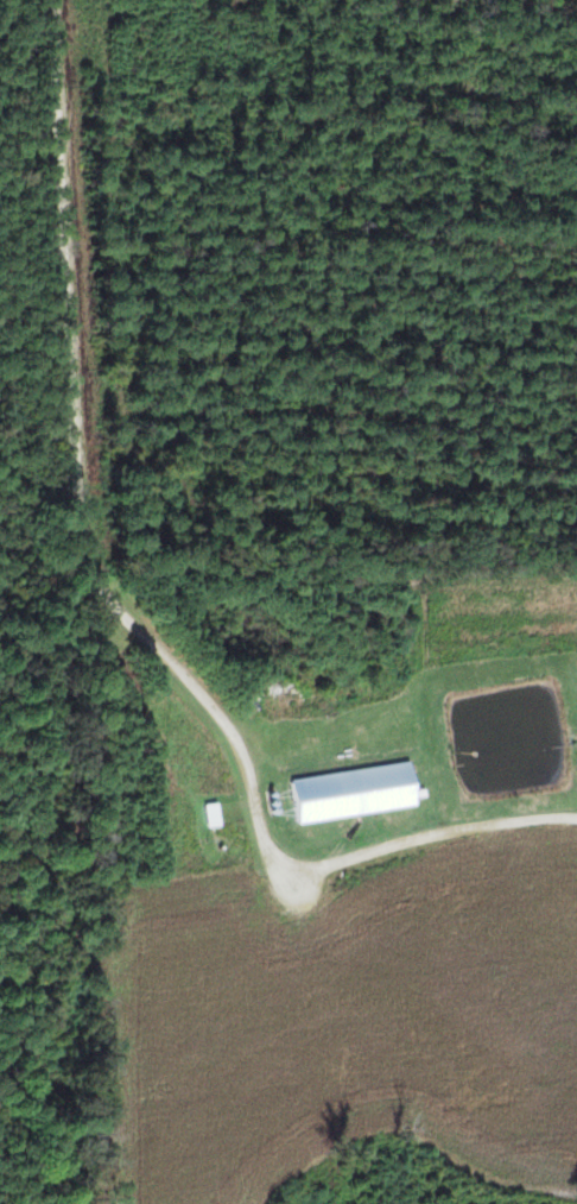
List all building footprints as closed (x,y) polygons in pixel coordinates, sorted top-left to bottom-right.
[(287,779),(293,823),(352,815),(346,772),(287,779)]
